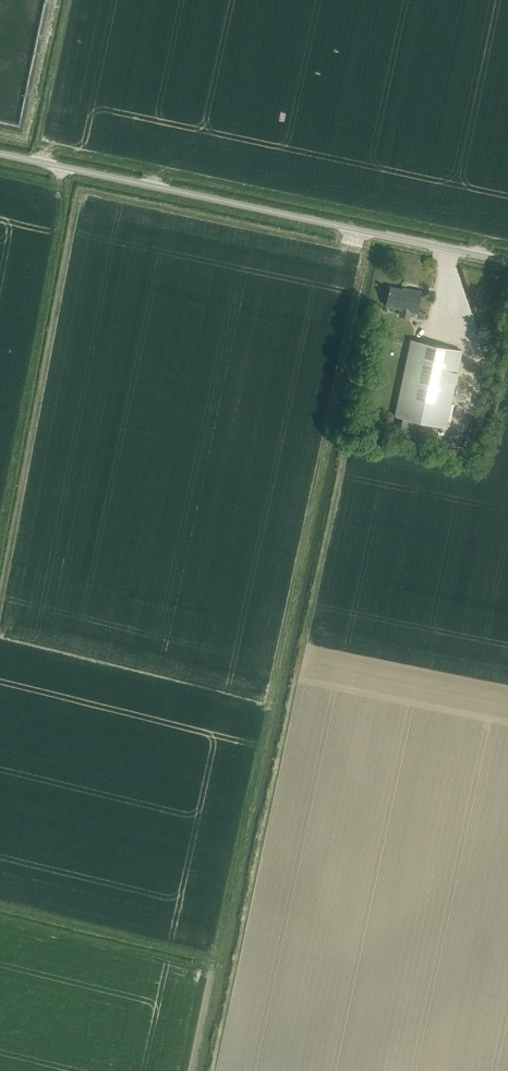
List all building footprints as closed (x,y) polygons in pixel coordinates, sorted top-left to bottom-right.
[(391,286),(387,306),(401,309),(399,316),(411,319),(412,312),(418,313),(422,291),(409,289),(409,290),(391,286)] [(411,339),(395,416),(403,417),(399,437),(435,444),(435,442),(439,426),(447,427),(463,350),(413,340),(411,339)]
